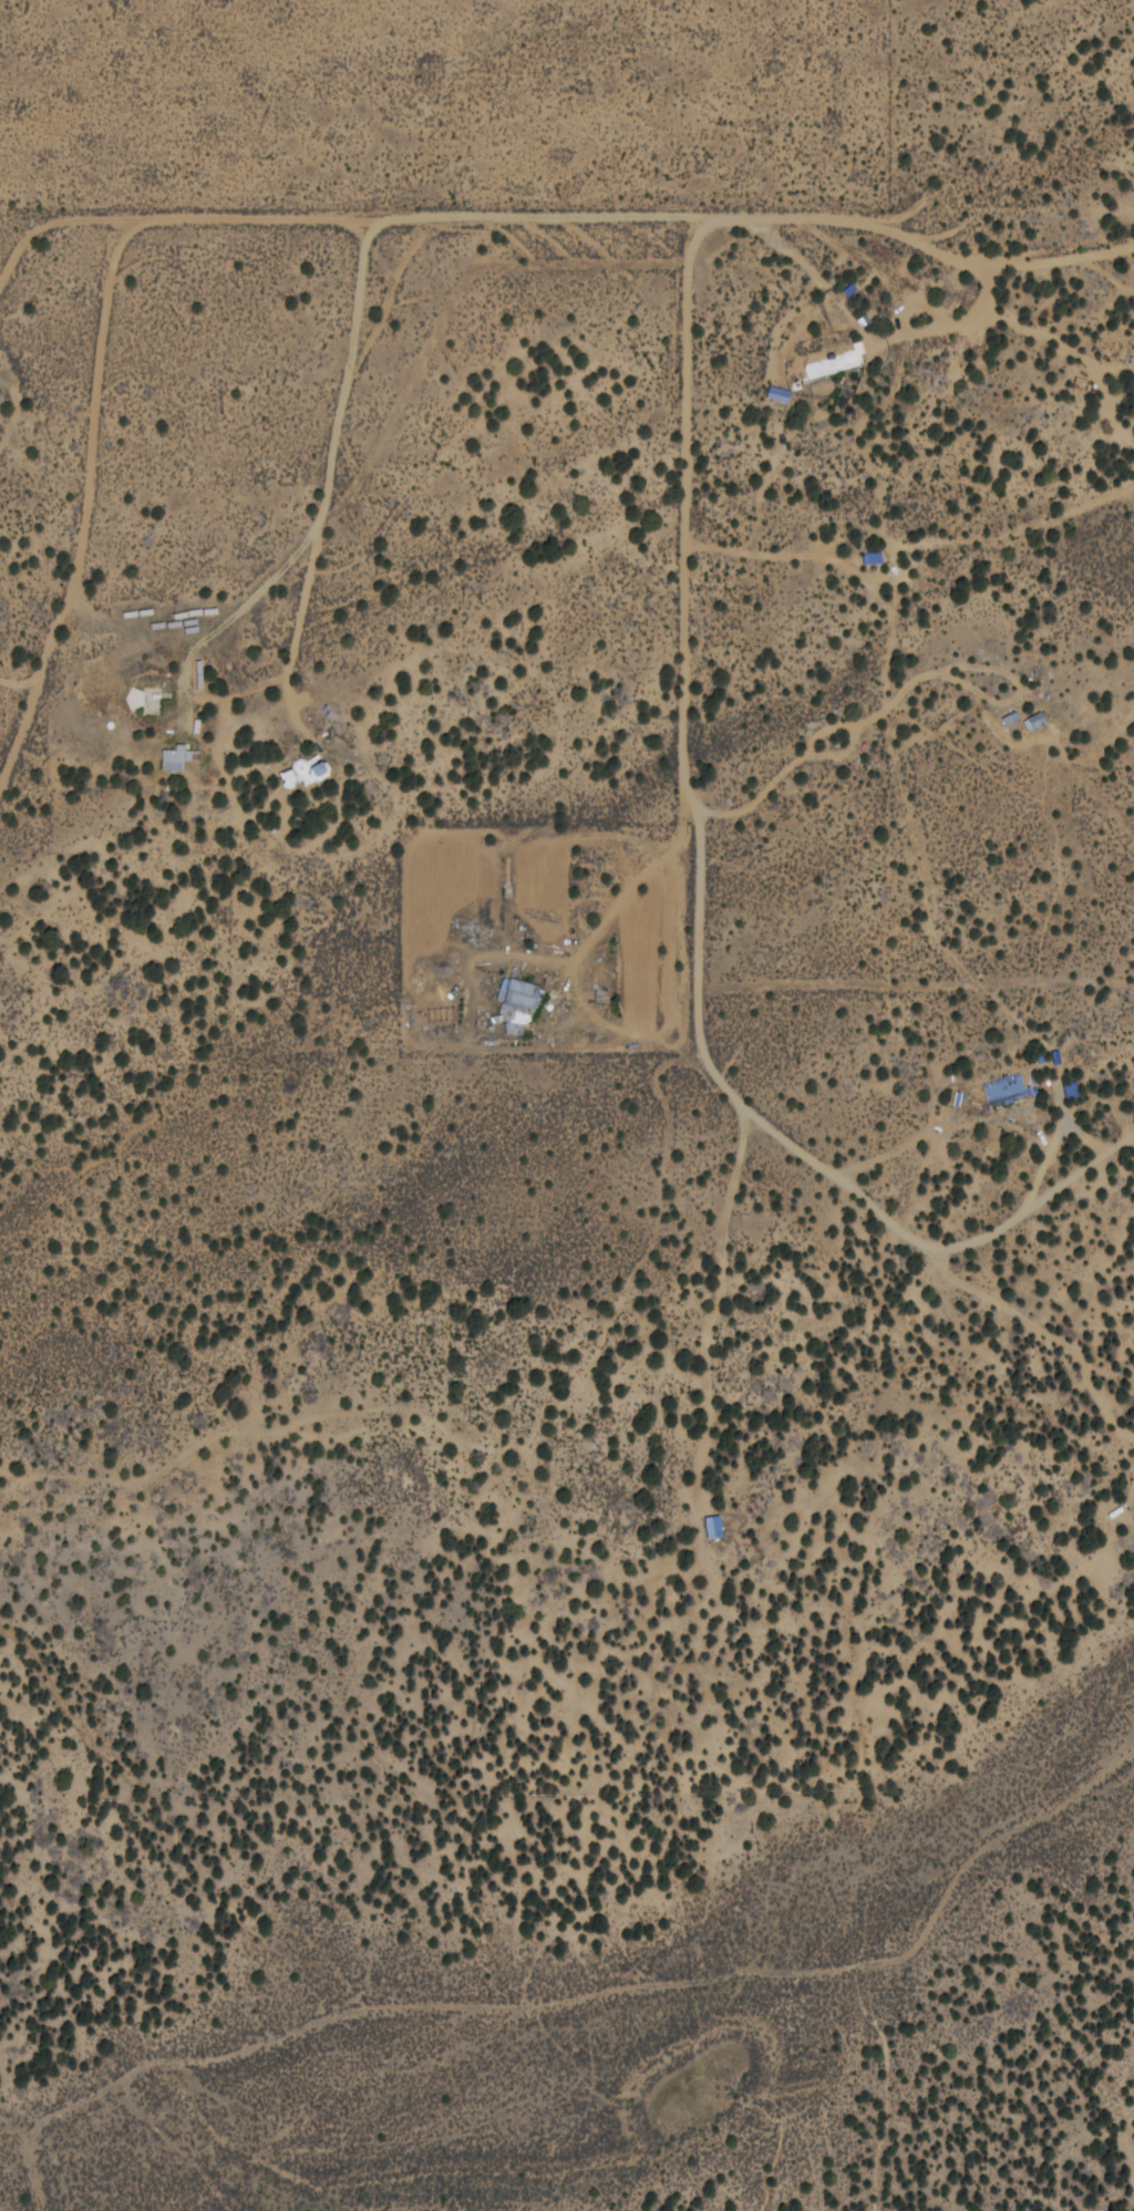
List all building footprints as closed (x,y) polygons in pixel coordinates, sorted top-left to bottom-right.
[(786,403),(789,390),(768,384),(765,397),(786,403)] [(863,564),(881,563),(881,551),(862,551),(863,564)] [(1005,725),(1019,718),(1016,710),(1001,717),(1005,725)] [(1046,722),(1041,710),(1022,719),(1027,731),(1046,722)] [(182,770),(182,743),(175,743),(174,749),(161,749),(160,769),(182,770)] [(538,985),(502,975),(496,999),(501,1000),(496,1017),(506,1020),(504,1031),(518,1035),(523,1020),(528,1022),(538,985)] [(1063,1082),(1064,1097),(1079,1096),(1077,1081),(1063,1082)] [(704,1516),(706,1538),(721,1536),(719,1515),(704,1516)]
